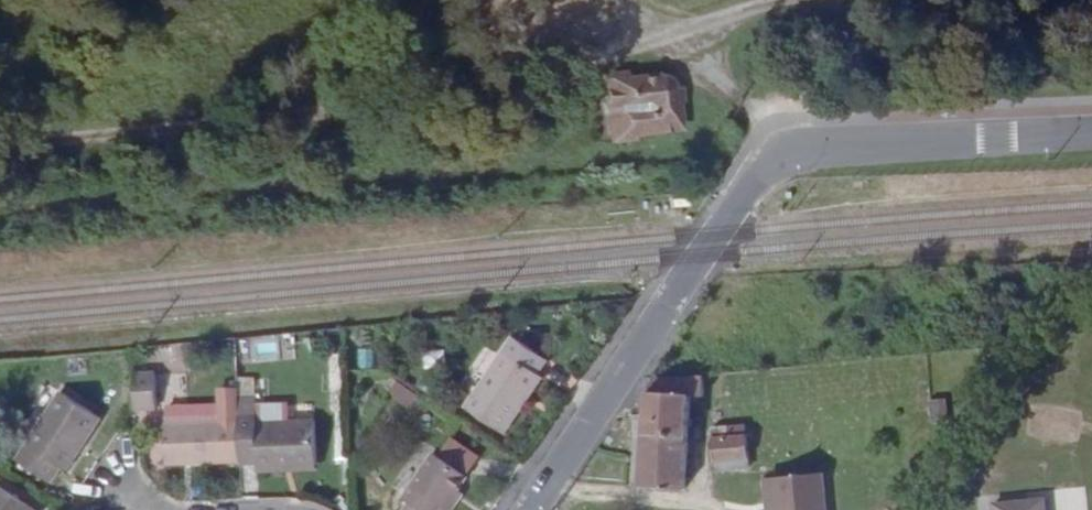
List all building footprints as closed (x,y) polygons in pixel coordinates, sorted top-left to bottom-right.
[(683,91),(681,68),(631,70),(637,145),(672,144),(672,123),(700,121),(700,90),(683,91)] [(534,401),(529,398),(547,372),(556,357),(526,336),(477,407),(514,433),(534,401)] [(273,337),(252,339),(254,359),(275,357),(273,337)] [(534,401),(553,375),(547,372),(529,398),(534,401)] [(166,413),(166,378),(143,378),(145,414),(166,413)] [(707,381),(656,387),(653,394),(646,492),(690,496),(696,405),(710,403),(707,381)] [(410,410),(418,394),(394,382),(386,397),(410,410)] [(79,473),(111,422),(69,395),(25,461),(62,486),(74,469),(79,473)] [(174,429),(175,468),(249,466),(247,421),(245,395),(230,395),(231,410),(231,428),(178,429),(174,429)] [(177,412),(178,429),(231,428),(231,410),(177,412)] [(268,427),(268,422),(247,421),(249,466),(249,469),(266,468),(266,473),(295,474),(295,467),(327,467),(326,425),(268,427)] [(749,431),(714,435),(716,444),(750,440),(749,431)] [(750,440),(716,444),(718,467),(753,463),(750,440)] [(463,494),(472,482),(440,459),(410,503),(414,506),(411,509),(453,509),(463,494)] [(831,474),(781,478),(785,509),(836,509),(831,474)] [(4,480),(0,486),(0,509),(48,509),(4,480)] [(471,499),(463,494),(453,509),(463,509),(471,499)] [(1045,499),(992,504),(993,509),(1046,509),(1045,499)]
